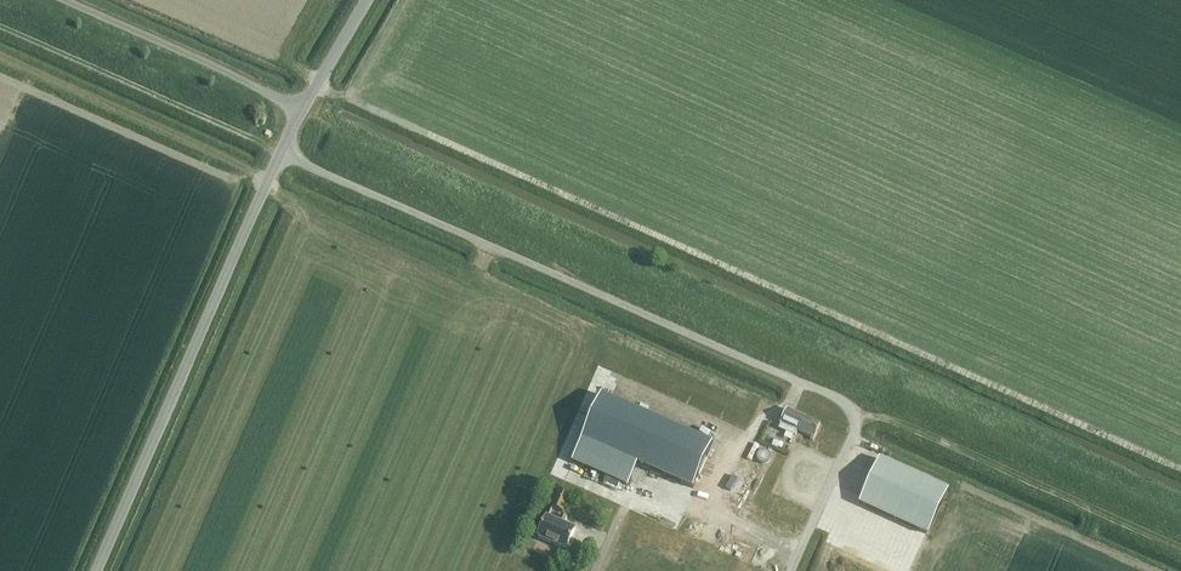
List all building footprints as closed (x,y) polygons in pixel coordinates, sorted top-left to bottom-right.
[(602,394),(582,439),(693,488),(713,443),(602,394)] [(797,432),(804,417),(787,410),(780,427),(779,430),(795,437),(797,432)] [(804,417),(797,432),(811,438),(810,440),(813,441),(820,424),(804,417)] [(880,459),(859,504),(926,534),(947,490),(880,459)] [(571,495),(559,491),(552,507),(563,511),(571,495)] [(566,550),(576,529),(564,524),(567,517),(562,515),(559,521),(548,517),(539,538),(566,550)]
